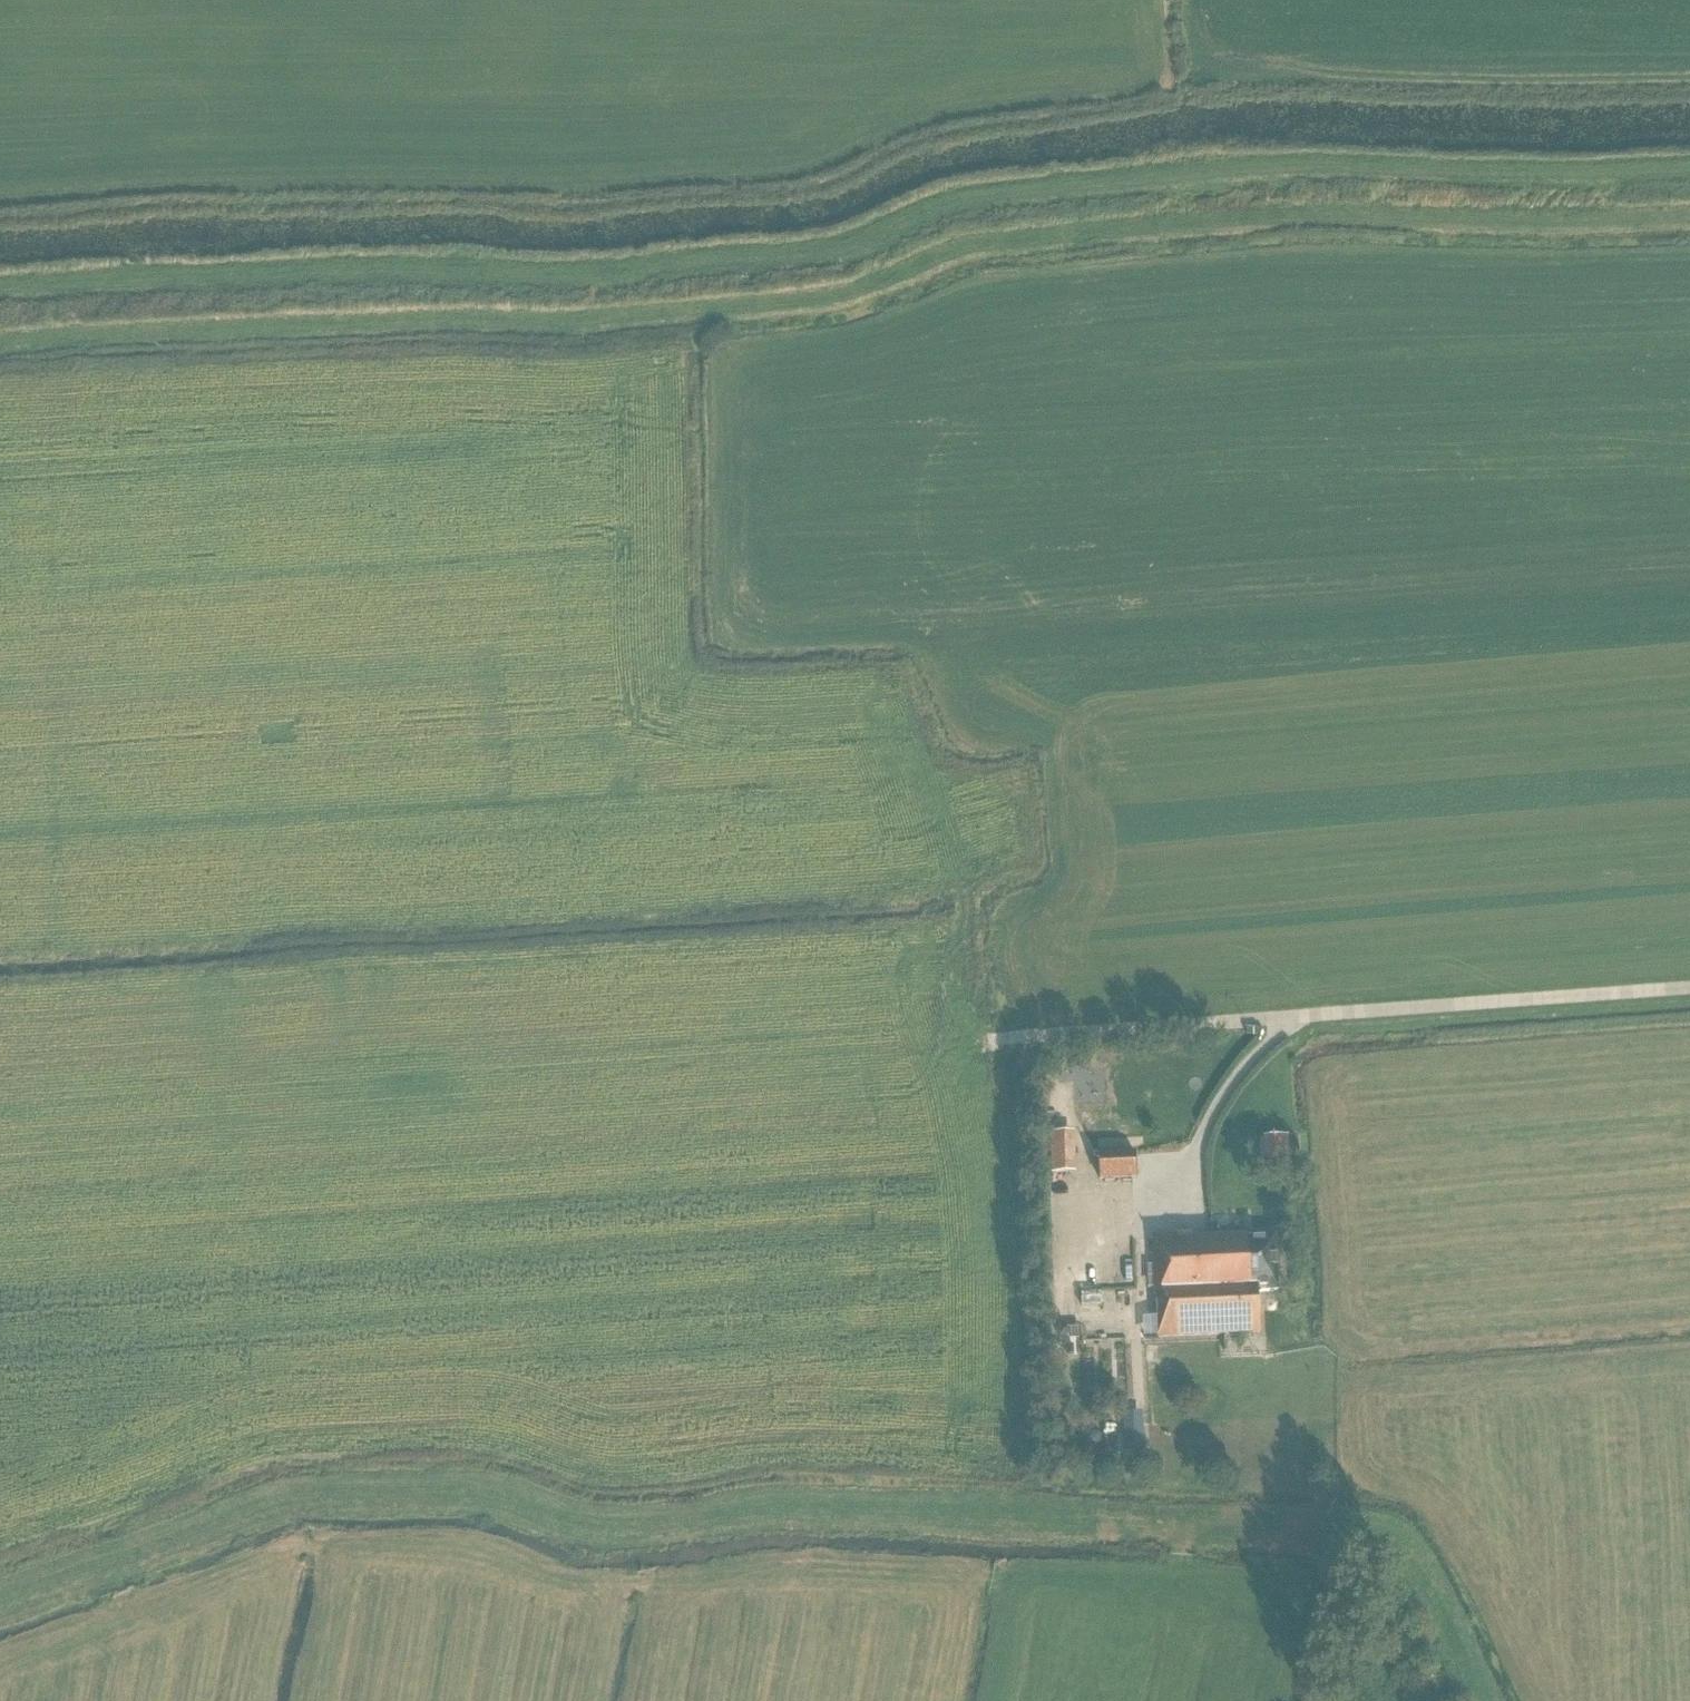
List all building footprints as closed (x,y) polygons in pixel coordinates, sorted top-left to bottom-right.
[(1063,1131),(1057,1131),(1050,1131),(1050,1173),(1076,1173),(1076,1131),(1063,1131)] [(1098,1154),(1099,1180),(1137,1179),(1137,1152),(1098,1154)] [(1249,1238),(1248,1233),(1153,1237),(1156,1303),(1157,1303),(1159,1338),(1259,1333),(1257,1292),(1278,1291),(1276,1237),(1249,1238)] [(1089,1455),(1096,1440),(1081,1433),(1074,1448),(1089,1455)]
